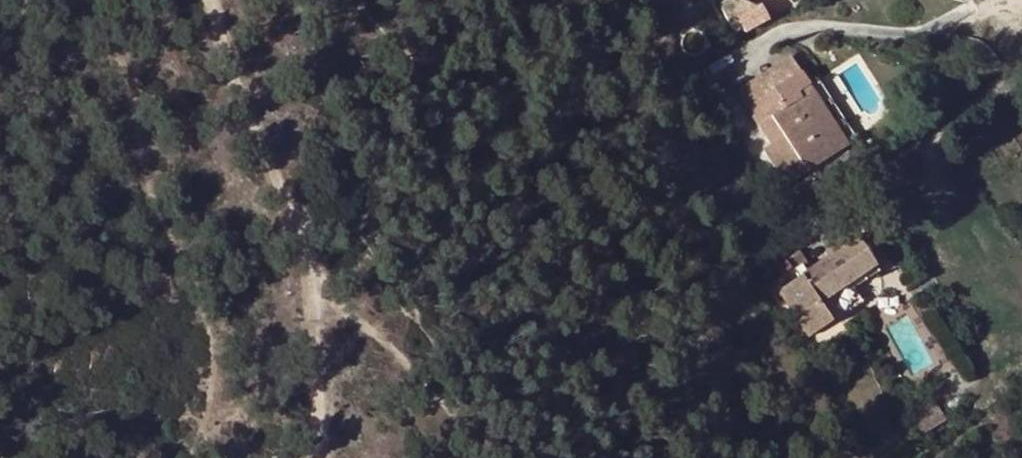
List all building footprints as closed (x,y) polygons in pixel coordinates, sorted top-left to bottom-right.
[(759,2),(736,14),(744,31),(767,19),(759,2)] [(738,91),(747,106),(757,99),(799,72),(791,59),(738,91)] [(767,117),(757,123),(770,144),(763,149),(787,185),(856,140),(843,120),(833,126),(823,133),(809,110),(819,104),(807,84),(799,72),(757,99),(767,117)] [(833,126),(843,120),(816,78),(807,84),(819,104),(833,126)] [(757,99),(747,106),(757,123),(767,117),(757,99)] [(833,126),(819,104),(809,110),(823,133),(833,126)] [(813,271),(804,277),(782,291),(811,337),(834,322),(822,303),(875,268),(859,242),(813,271)] [(799,269),(804,277),(813,271),(808,263),(799,269)] [(932,395),(907,410),(924,436),(948,421),(932,395)]
